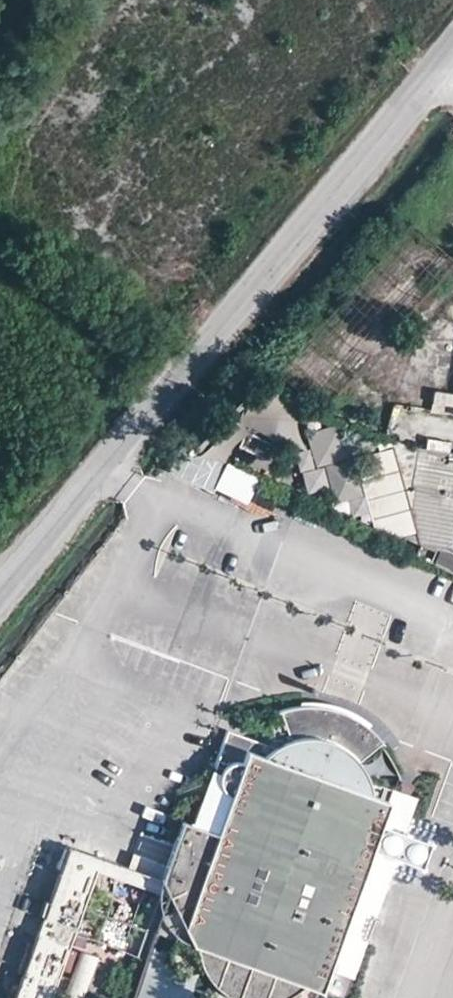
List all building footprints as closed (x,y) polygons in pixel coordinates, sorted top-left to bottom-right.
[(433,394),(431,411),(452,415),(452,397),(433,394)] [(426,431),(428,409),(393,406),(391,428),(426,431)] [(274,442),(244,429),(237,444),(266,458),(274,442)] [(447,462),(421,453),(407,539),(450,557),(451,551),(452,539),(452,506),(440,504),(447,462)] [(447,462),(440,504),(452,506),(452,461),(447,460),(447,462)] [(374,739),(369,734),(365,731),(360,728),(356,725),(353,724),(346,720),(341,718),(336,716),(331,715),(325,714),(318,713),(311,712),(306,712),(299,713),(294,714),(289,714),(284,716),(279,717),(289,746),(281,749),(272,753),(227,737),(191,832),(180,827),(173,850),(165,873),(161,887),(169,901),(158,932),(198,947),(198,955),(200,965),(204,976),(210,985),(224,997),(226,997),(287,997),(295,993),(301,985),(336,997),(346,997),(395,859),(373,852),(382,827),(403,835),(414,804),(370,788),(367,781),(363,772),(358,766),(381,747),(378,744),(374,739)] [(431,845),(403,835),(382,827),(373,852),(395,859),(423,870),(431,845)] [(134,861),(165,873),(173,850),(142,839),(134,861)] [(121,861),(117,878),(146,885),(150,868),(121,861)] [(69,948),(77,925),(70,924),(67,925),(64,927),(61,931),(60,937),(62,943),(65,947),(69,948)] [(193,956),(156,956),(150,954),(137,997),(192,997),(193,956)]
